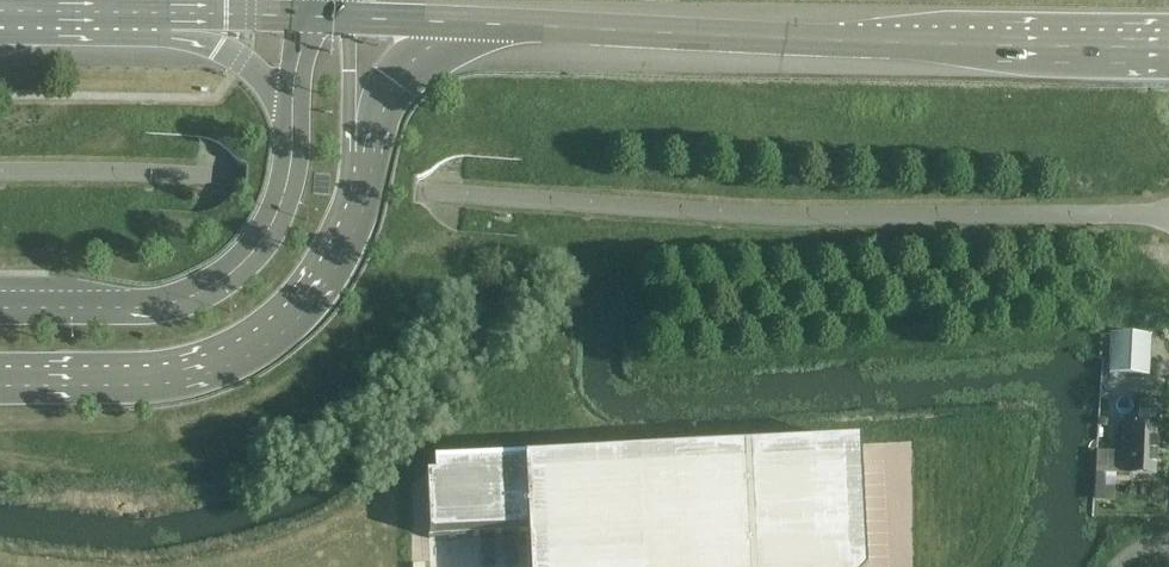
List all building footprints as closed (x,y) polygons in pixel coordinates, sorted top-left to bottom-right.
[(1148,376),(1150,338),(1111,336),(1109,374),(1148,376)] [(1156,460),(1158,430),(1122,427),(1121,453),(1132,454),(1132,460),(1131,475),(1155,477),(1156,460)] [(427,477),(430,540),(528,535),(530,566),(867,566),(861,444),(436,467),(436,477),(427,477)] [(1095,474),(1094,497),(1104,498),(1106,475),(1095,474)]
